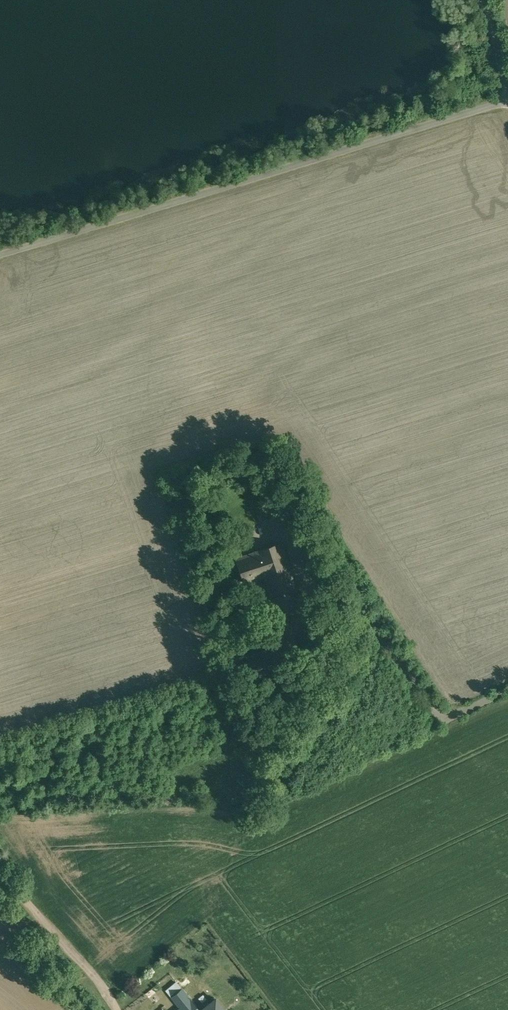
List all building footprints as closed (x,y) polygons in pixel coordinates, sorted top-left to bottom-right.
[(281,544),(257,552),(265,576),(276,611),(300,603),(281,544)] [(257,552),(237,559),(245,583),(265,576),(257,552)] [(178,1009),(199,1009),(182,989),(172,997),(181,1008),(178,1009)]
